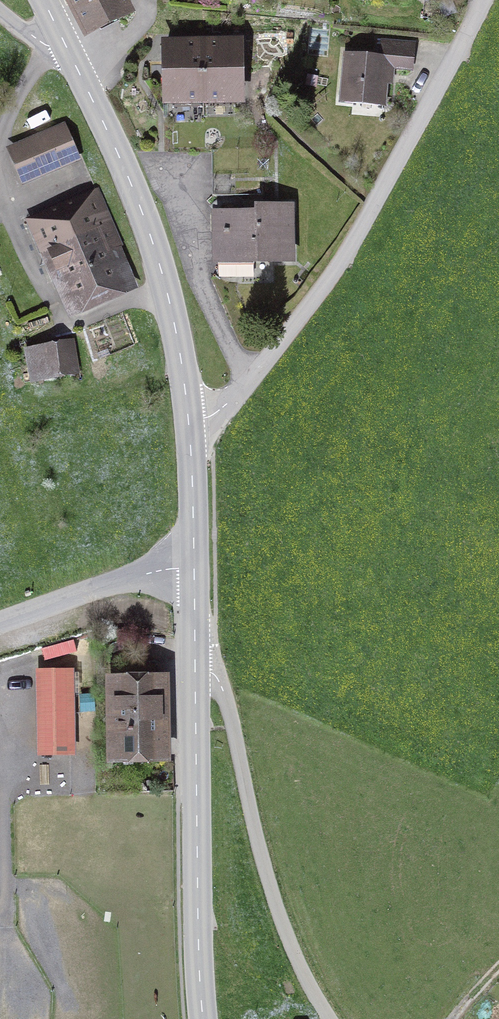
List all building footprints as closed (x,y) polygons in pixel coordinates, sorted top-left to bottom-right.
[(88,30),(127,10),(122,0),(72,0),(88,30)] [(346,53),(341,98),(384,102),(387,67),(412,69),(414,44),(382,41),(380,56),(346,53)] [(216,175),(262,174),(262,148),(241,149),(239,43),(202,44),(203,99),(205,150),(215,150),(216,175)] [(203,99),(202,44),(166,45),(168,151),(205,150),(203,99)] [(31,130),(53,125),(50,111),(28,116),(31,130)] [(27,179),(76,157),(64,131),(16,153),(27,179)] [(289,206),(263,206),(262,174),(216,175),(216,196),(242,195),(242,212),(217,213),(218,273),(253,272),(253,259),(290,259),(289,206)] [(82,301),(123,282),(85,198),(44,216),(51,233),(38,239),(48,262),(61,256),(82,301)] [(75,340),(26,350),(32,381),(51,377),(50,375),(81,368),(75,340)] [(36,642),(40,750),(78,748),(75,641),(36,642)] [(105,755),(161,754),(160,681),(155,681),(154,666),(129,666),(129,682),(104,681),(105,755)] [(33,785),(34,803),(69,802),(68,783),(33,785)]
